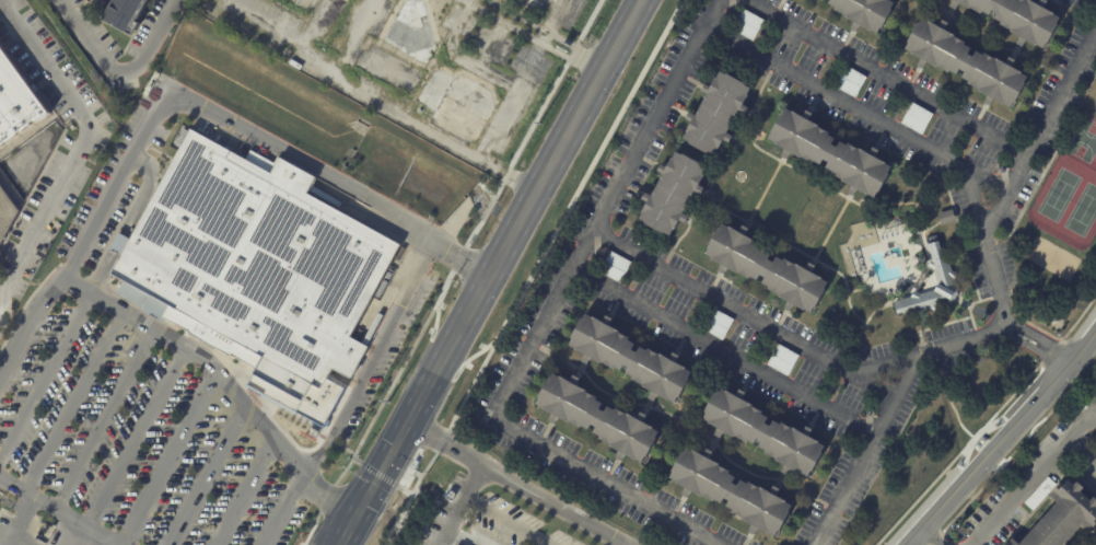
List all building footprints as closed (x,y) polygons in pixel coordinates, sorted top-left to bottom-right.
[(102,20),(112,0),(146,0),(135,21),(138,23),(131,36),(102,20)] [(829,3),(831,0),(889,0),(894,2),(890,9),(893,10),(883,27),(881,26),(877,33),(871,30),(870,31),(860,25),(856,32),(850,28),(854,21),(844,15),(844,14),(835,9),(836,7),(829,3)] [(1037,3),(1039,0),(1045,0),(1047,1),(1043,8),(1053,13),(1052,14),(1060,19),(1057,24),(1058,24),(1048,44),(1046,43),(1042,48),(1036,44),(1035,45),(1025,40),(1022,47),(1015,44),(1019,36),(1010,31),(1010,30),(1000,24),(1001,22),(994,19),(998,12),(991,9),(988,15),(981,11),(980,13),(968,7),(968,8),(958,2),(955,9),(949,7),(952,0),(1031,0),(1037,3)] [(741,9),(761,20),(756,30),(735,19),(741,9)] [(947,23),(943,30),(954,35),(953,36),(963,43),(963,44),(969,48),(967,54),(972,57),(976,51),(982,55),(983,53),(993,59),(994,58),(1004,63),(1008,57),(1014,60),(1011,67),(1021,72),(1019,73),(1027,78),(1008,107),(993,98),(989,105),(983,102),(988,95),(967,83),(968,81),(948,69),(947,72),(936,66),(935,68),(925,62),(921,69),(916,66),(919,59),(910,54),(911,53),(903,48),(907,43),(906,42),(921,18),(928,22),(929,21),(936,25),(941,19),(947,23)] [(735,19),(756,30),(750,39),(731,28),(735,19)] [(49,116),(0,151),(0,45),(49,116)] [(844,65),(865,77),(860,86),(839,74),(844,65)] [(746,83),(745,85),(750,88),(747,94),(748,95),(743,105),(748,108),(745,114),(738,111),(726,132),(733,136),(728,142),(724,140),(718,150),(713,155),(708,152),(708,153),(688,143),(689,141),(683,138),(686,132),(691,121),(686,118),(689,112),(696,115),(708,93),(701,90),(704,83),(710,86),(715,77),(716,78),(720,71),(726,74),(727,73),(746,83)] [(839,74),(860,86),(853,96),(833,85),(839,74)] [(911,103),(932,114),(926,124),(906,113),(911,103)] [(812,113),(807,119),(818,125),(817,126),(828,132),(827,135),(833,138),(830,143),(837,148),(840,141),(847,146),(848,143),(859,149),(859,148),(870,153),(873,147),(879,150),(875,156),(885,162),(885,163),(891,167),(888,173),(890,174),(879,193),(877,192),(874,198),(868,194),(867,195),(858,189),(853,196),(848,193),(851,186),(841,181),(841,179),(831,174),(832,171),(826,167),(829,162),(823,159),(820,164),(813,160),(812,162),(801,156),(801,158),(791,152),(786,159),(781,154),(784,149),(773,142),(774,142),(769,139),(771,132),(781,114),(782,114),(785,108),(792,112),(792,111),(802,116),(806,109),(812,113)] [(906,113),(926,124),(921,134),(900,123),(906,113)] [(270,172),(278,158),(315,178),(313,183),(310,188),(306,195),(399,245),(349,338),(362,345),(366,348),(351,378),(333,368),(326,379),(337,384),(323,409),(306,401),(306,397),(276,381),(275,383),(253,371),(254,368),(231,355),(230,356),(188,334),(189,333),(166,320),(165,322),(142,310),(143,308),(116,292),(123,280),(110,274),(121,255),(115,252),(109,248),(118,232),(124,235),(130,239),(190,129),(270,172)] [(683,153),(701,164),(701,165),(707,169),(702,175),(703,175),(698,185),(703,188),(700,194),(693,190),(681,213),(688,217),(685,223),(679,220),(674,230),(673,229),(669,235),(664,232),(663,233),(643,223),(644,222),(639,219),(642,212),(641,212),(646,201),(641,199),(644,193),(651,196),(663,174),(657,171),(661,164),(666,167),(672,156),(672,158),(675,151),(681,154),(683,153)] [(19,212),(0,247),(0,186),(19,212)] [(940,225),(936,213),(952,209),(955,221),(940,225)] [(748,228),(744,234),(755,240),(754,241),(765,247),(763,250),(770,253),(768,258),(773,262),(777,256),(783,259),(784,257),(794,264),(795,263),(805,268),(808,262),(816,265),(812,271),(821,277),(820,278),(827,282),(825,288),(826,289),(816,308),(814,306),(811,312),(804,309),(804,310),(794,303),(790,311),(784,308),(788,301),(778,295),(779,294),(768,288),(769,286),(762,282),(765,277),(759,274),(756,279),(749,276),(748,278),(737,271),(736,272),(726,267),(723,274),(716,270),(721,264),(711,258),(712,257),(704,254),(708,247),(707,247),(718,229),(719,229),(722,223),(727,227),(728,225),(738,231),(742,224),(748,228)] [(952,302),(938,305),(935,312),(929,309),(903,316),(901,312),(897,314),(894,301),(909,297),(912,290),(919,293),(933,290),(934,290),(937,286),(932,269),(926,265),(930,260),(924,244),(938,240),(941,251),(944,250),(951,270),(954,271),(953,279),(957,292),(952,302)] [(610,252),(631,263),(626,272),(605,262),(610,252)] [(605,262),(626,272),(620,282),(599,271),(605,262)] [(712,308),(733,318),(727,328),(707,317),(712,308)] [(605,316),(610,320),(607,325),(618,331),(617,332),(628,338),(627,340),(634,345),(631,350),(636,352),(639,347),(645,351),(648,349),(657,355),(658,353),(668,359),(672,352),(678,356),(675,362),(685,369),(685,370),(690,373),(687,379),(689,380),(678,398),(677,398),(674,404),(667,399),(666,401),(656,395),(653,402),(646,398),(651,392),(641,386),(641,385),(630,379),(631,378),(625,373),(628,368),(622,366),(619,371),(613,367),(611,369),(601,362),(599,363),(590,358),(586,364),(580,361),(583,355),(573,349),(574,348),(569,345),(571,339),(570,338),(581,320),(582,321),(585,314),(591,317),(592,316),(602,322),(605,316)] [(707,317),(727,328),(722,338),(701,327),(707,317)] [(777,345),(798,355),(793,366),(772,355),(777,345)] [(772,355),(793,366),(788,375),(767,364),(772,355)] [(579,378),(575,384),(585,390),(585,391),(596,397),(594,399),(602,403),(598,409),(604,413),(607,406),(614,410),(615,407),(626,414),(627,413),(637,418),(640,411),(646,415),(643,421),(653,427),(652,428),(658,432),(655,438),(656,439),(646,457),(644,456),(641,462),(634,459),(633,460),(625,454),(621,461),(615,457),(618,451),(608,445),(609,444),(598,438),(599,436),(593,432),(596,427),(590,424),(587,429),(580,425),(579,427),(568,421),(567,422),(558,417),(553,424),(548,420),(552,413),(536,404),(539,398),(538,397),(548,379),(549,380),(552,373),(559,376),(559,375),(569,381),(572,374),(579,378)] [(745,393),(742,398),(751,405),(762,411),(760,414),(768,418),(765,424),(770,427),(773,420),(780,425),(781,422),(790,427),(790,426),(803,433),(806,427),(812,430),(808,437),(818,442),(818,443),(825,447),(821,453),(824,454),(813,472),(811,472),(807,477),(801,473),(800,475),(791,469),(786,476),(781,473),(784,466),(774,460),(774,459),(765,453),(766,451),(759,448),(761,442),(757,439),(754,444),(746,440),(745,443),(734,437),(734,438),(724,431),(720,439),(713,436),(718,428),(708,422),(709,421),(702,418),(706,413),(704,413),(714,394),(715,394),(719,387),(724,391),(725,390),(735,395),(738,389),(745,393)] [(713,452),(710,459),(720,464),(719,465),(730,472),(728,474),(736,477),(733,483),(738,486),(742,480),(748,484),(749,482),(760,488),(760,487),(770,492),(774,486),(780,489),(777,496),(786,501),(786,502),(792,506),(789,512),(791,513),(780,532),(779,531),(776,537),(768,533),(768,534),(759,529),(755,535),(749,532),(753,525),(743,520),(744,519),(733,512),(734,510),(727,507),(730,501),(724,498),(721,503),(714,500),(713,502),(702,496),(701,497),(691,491),(688,498),(681,495),(685,488),(676,483),(676,482),(671,478),(673,473),(672,472),(683,453),(684,454),(687,448),(692,451),(693,450),(703,455),(707,449),(713,452)] [(1041,500),(1053,482),(1045,477),(1034,495),(1041,500)] [(1082,525),(1064,544),(1018,544),(1057,503),(1049,496),(1060,484),(1062,486),(1068,480),(1073,486),(1077,483),(1083,488),(1080,492),(1089,501),(1093,498),(1095,500),(1095,508),(1095,525),(1093,529),(1092,527),(1088,531),(1082,525)] [(452,500),(455,494),(450,489),(445,497),(452,500)]
